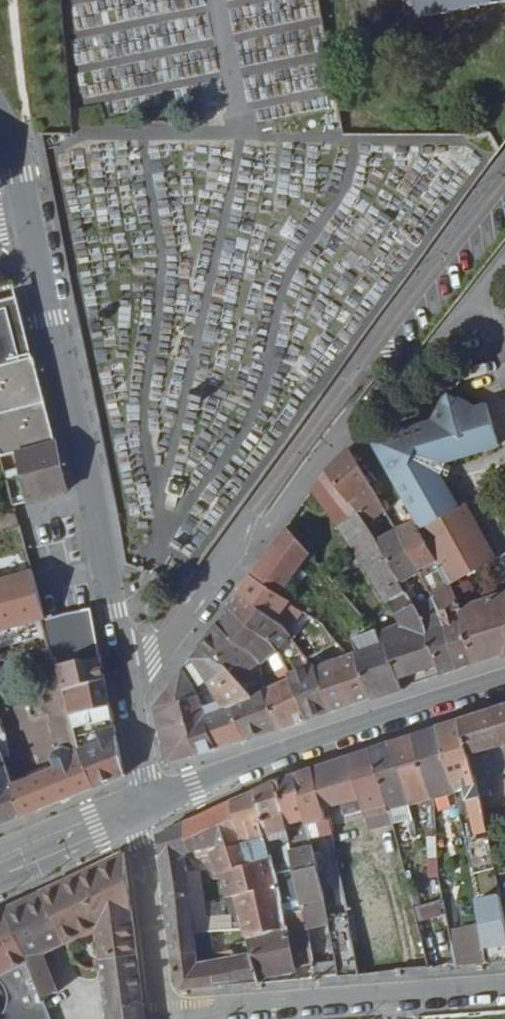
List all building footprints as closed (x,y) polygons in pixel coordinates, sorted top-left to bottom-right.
[(398,17),(504,0),(396,0),(398,17)] [(34,361),(18,300),(0,305),(0,313),(5,311),(19,365),(34,361)] [(3,459),(17,455),(55,445),(34,361),(19,365),(5,311),(0,313),(0,460),(3,459)] [(417,521),(440,560),(445,568),(452,583),(496,558),(468,504),(462,508),(444,473),(448,460),(501,443),(487,401),(477,404),(447,389),(433,418),(371,439),(386,466),(402,493),(417,521)] [(66,494),(55,445),(17,455),(30,503),(66,494)] [(351,448),(330,469),(329,470),(367,522),(387,510),(351,448)] [(382,542),(381,541),(367,522),(329,470),(315,490),(362,553),(382,542)] [(417,521),(399,531),(421,570),(440,560),(417,521)] [(283,594),(312,552),(288,526),(254,574),(283,594)] [(423,574),(421,570),(399,531),(381,541),(382,542),(404,584),(423,574)] [(442,673),(417,609),(404,584),(382,542),(362,553),(392,603),(402,622),(381,632),(385,643),(389,641),(404,687),(442,673)] [(47,619),(34,573),(0,583),(0,633),(31,624),(47,619)] [(279,620),(293,601),(283,594),(254,574),(241,592),(279,620)] [(454,585),(435,595),(437,602),(459,668),(475,662),(459,615),(468,612),(466,607),(454,585)] [(277,649),(293,637),(279,620),(241,592),(231,605),(277,649)] [(466,607),(468,612),(459,615),(475,662),(503,653),(504,655),(504,592),(466,607)] [(417,609),(442,673),(459,668),(437,602),(417,609)] [(263,664),(279,651),(277,649),(231,605),(220,621),(259,653),(263,664)] [(84,660),(103,654),(92,607),(47,620),(59,663),(83,657),(84,660)] [(96,785),(84,744),(74,711),(67,686),(59,663),(47,620),(47,619),(31,624),(69,750),(66,751),(64,753),(61,755),(60,758),(59,761),(59,764),(18,780),(28,811),(96,785)] [(253,697),(266,689),(263,664),(259,653),(220,621),(203,643),(229,666),(253,697)] [(355,640),(359,653),(373,697),(374,699),(404,688),(404,687),(389,641),(385,643),(381,632),(355,640)] [(217,749),(219,749),(249,739),(234,706),(253,697),(229,666),(203,643),(178,677),(188,699),(182,702),(190,732),(195,730),(200,754),(217,749)] [(373,697),(359,653),(353,655),(319,667),(319,669),(333,711),(373,697)] [(67,686),(108,677),(103,654),(84,660),(83,657),(59,663),(67,686)] [(319,669),(319,667),(316,664),(290,675),(291,678),(310,718),(333,711),(319,669)] [(108,677),(67,686),(74,711),(113,701),(108,677)] [(188,699),(178,677),(173,683),(182,702),(188,699)] [(266,689),(281,728),(310,718),(291,678),(266,689)] [(190,732),(182,702),(173,683),(156,706),(170,763),(200,754),(195,730),(190,732)] [(249,739),(281,728),(266,689),(253,697),(234,706),(249,739)] [(465,720),(481,796),(491,794),(487,771),(495,769),(490,748),(504,745),(504,707),(465,720)] [(0,721),(0,725),(3,735),(12,731),(8,718),(0,721)] [(477,832),(489,830),(481,796),(465,720),(440,728),(454,784),(467,782),(477,832)] [(84,744),(96,785),(129,772),(118,722),(100,727),(103,739),(84,744)] [(3,735),(0,725),(0,822),(28,811),(18,780),(3,735)] [(434,798),(456,793),(454,784),(440,728),(414,736),(432,799),(434,798)] [(432,799),(414,736),(393,744),(410,804),(432,799)] [(393,744),(375,749),(392,818),(394,817),(392,808),(410,804),(393,744)] [(368,823),(392,818),(375,749),(354,756),(366,798),(363,799),(364,802),(368,823)] [(363,799),(366,798),(354,756),(317,768),(327,808),(345,803),(347,807),(364,802),(363,799)] [(309,823),(330,820),(327,808),(317,768),(298,774),(308,819),(309,823)] [(287,823),(308,819),(298,774),(278,781),(287,823)] [(269,844),(290,840),(287,823),(278,781),(258,790),(268,837),(269,844)] [(268,837),(258,790),(237,800),(249,859),(263,856),(260,838),(268,837)] [(245,935),(287,931),(283,911),(282,907),(273,862),(271,854),(263,856),(249,859),(237,800),(160,835),(176,955),(200,952),(197,932),(186,854),(196,851),(200,860),(214,856),(218,873),(225,872),(231,898),(239,896),(244,929),(245,935)] [(292,850),(293,858),(302,903),(323,898),(313,846),(292,850)] [(92,933),(92,925),(133,908),(125,851),(43,889),(63,947),(92,933)] [(282,907),(302,903),(293,858),(273,862),(282,907)] [(43,889),(6,906),(28,963),(63,947),(43,889)] [(414,910),(418,924),(445,917),(441,902),(414,910)] [(28,963),(6,906),(0,909),(0,975),(19,967),(22,1002),(26,1010),(23,1012),(26,1018),(50,1018),(28,963)] [(295,967),(314,963),(307,927),(303,907),(283,911),(287,931),(295,967)] [(139,951),(133,908),(92,925),(92,933),(95,956),(96,959),(139,951)] [(328,923),(339,972),(361,970),(350,919),(328,923)] [(449,924),(457,965),(489,962),(482,921),(449,924)] [(339,972),(328,923),(307,927),(314,963),(317,975),(339,972)] [(254,983),(297,980),(295,967),(287,931),(245,935),(252,955),(238,957),(237,952),(216,954),(217,960),(201,962),(200,952),(176,955),(180,984),(186,990),(211,987),(254,983)] [(102,1017),(103,1018),(147,1018),(139,951),(96,959),(96,966),(102,1017)]
